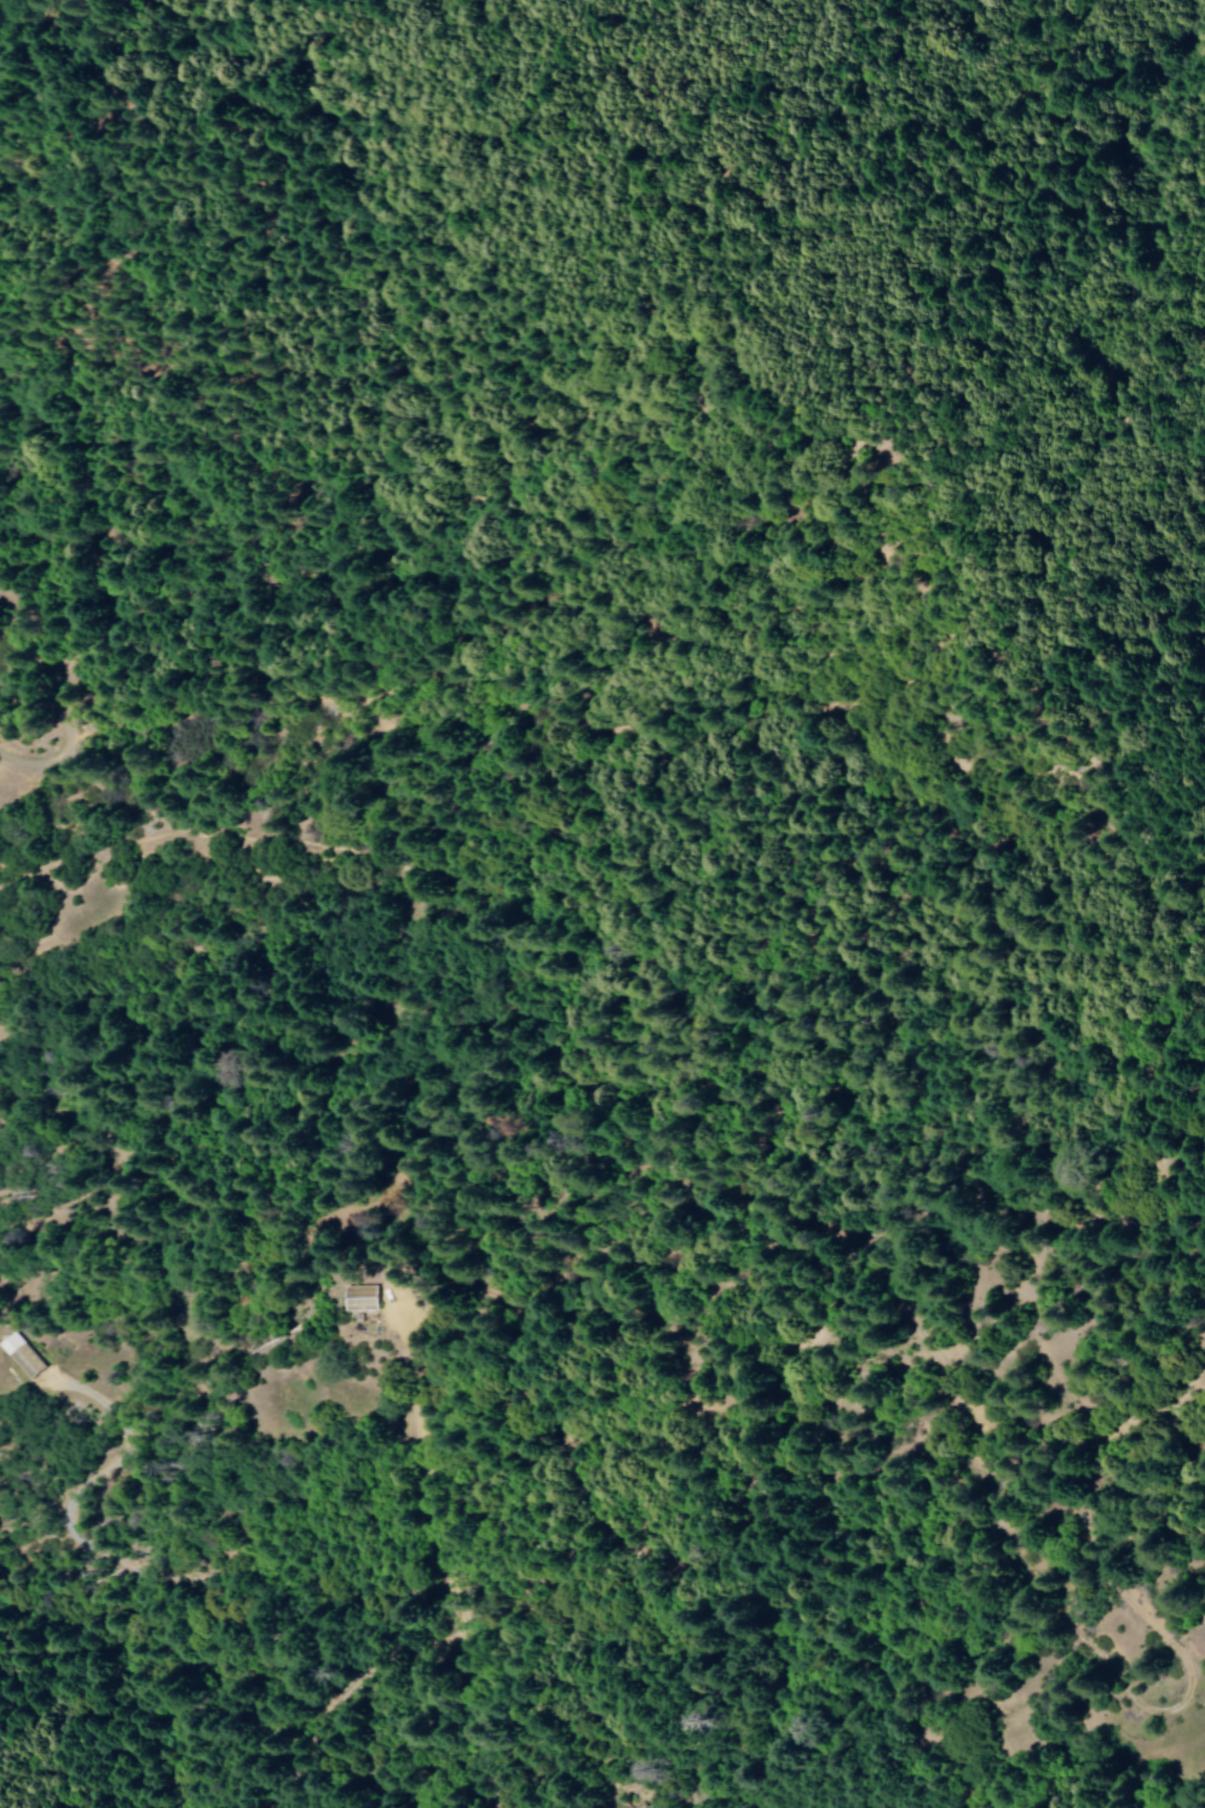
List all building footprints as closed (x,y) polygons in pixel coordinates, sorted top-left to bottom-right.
[(12,1332),(0,1344),(0,1348),(31,1380),(45,1366),(12,1332)]
